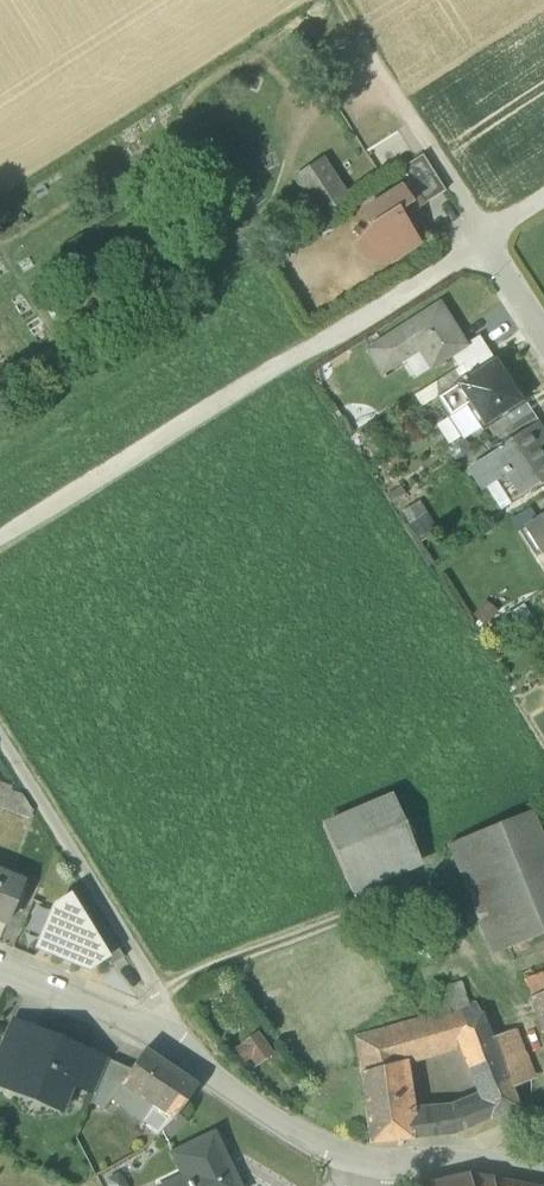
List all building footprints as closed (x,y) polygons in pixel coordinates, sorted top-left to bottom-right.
[(319,62),(311,50),(305,54),(313,66),(319,62)] [(445,193),(423,157),(402,170),(410,183),(425,206),(445,193)] [(325,167),(311,176),(320,189),(307,198),(321,218),(348,201),(325,167)] [(410,183),(363,213),(373,227),(356,245),(369,257),(374,259),(380,259),(386,258),(394,253),(397,257),(416,245),(402,222),(425,207),(425,206),(410,183)] [(440,308),(369,353),(383,376),(420,352),(432,371),(453,357),(466,349),(466,348),(440,308)] [(466,349),(453,357),(461,369),(465,367),(488,352),(480,339),(466,348),(466,349)] [(488,352),(465,367),(473,380),(496,365),(497,365),(488,352)] [(473,380),(440,401),(452,418),(470,407),(485,429),(522,406),(496,365),(473,380)] [(530,417),(522,406),(485,429),(492,441),(507,432),(530,417)] [(538,428),(530,417),(507,432),(514,444),(538,428)] [(469,473),(481,493),(505,478),(517,497),(511,501),(513,503),(543,483),(543,438),(538,428),(514,444),(469,473)] [(538,520),(539,521),(519,534),(530,553),(543,544),(543,516),(538,520)] [(353,898),(422,869),(392,796),(322,825),(353,898)] [(466,840),(510,949),(543,935),(543,843),(532,813),(466,840)] [(493,957),(510,949),(466,840),(448,847),(493,957)] [(0,872),(0,923),(9,927),(26,883),(0,872)] [(70,899),(55,908),(38,950),(57,958),(57,957),(88,971),(107,959),(89,931),(70,899)] [(102,923),(89,931),(107,959),(111,967),(124,959),(102,923)] [(531,1001),(543,995),(543,974),(523,982),(531,1001)] [(434,992),(441,1016),(470,1008),(462,984),(434,992)] [(531,1001),(543,1033),(543,995),(531,1001)] [(441,1016),(413,1024),(423,1061),(463,1051),(491,1044),(476,1006),(470,1008),(441,1016)] [(413,1024),(357,1040),(362,1077),(401,1067),(423,1061),(413,1024)] [(85,1053),(37,1032),(25,1060),(17,1079),(19,1080),(66,1099),(72,1086),(82,1059),(85,1053)] [(518,1033),(491,1044),(510,1092),(536,1081),(518,1033)] [(273,1058),(258,1037),(237,1051),(246,1065),(251,1061),(257,1069),(273,1058)] [(510,1092),(491,1044),(463,1051),(482,1101),(490,1121),(517,1109),(510,1092)] [(2,1050),(0,1054),(0,1088),(13,1093),(19,1080),(17,1079),(25,1060),(2,1050)] [(197,1088),(144,1052),(130,1071),(120,1086),(122,1087),(113,1101),(142,1124),(157,1137),(161,1133),(161,1134),(173,1122),(174,1122),(197,1088)] [(102,1068),(82,1059),(72,1086),(91,1094),(102,1068)] [(130,1071),(110,1063),(97,1094),(113,1101),(122,1087),(120,1086),(130,1071)] [(441,1114),(408,1117),(401,1067),(362,1077),(372,1146),(445,1137),(441,1114)] [(482,1101),(452,1112),(441,1114),(445,1137),(451,1136),(490,1121),(482,1101)] [(172,1158),(186,1185),(234,1185),(211,1137),(172,1158)] [(426,1185),(471,1185),(469,1178),(469,1176),(426,1185)]
